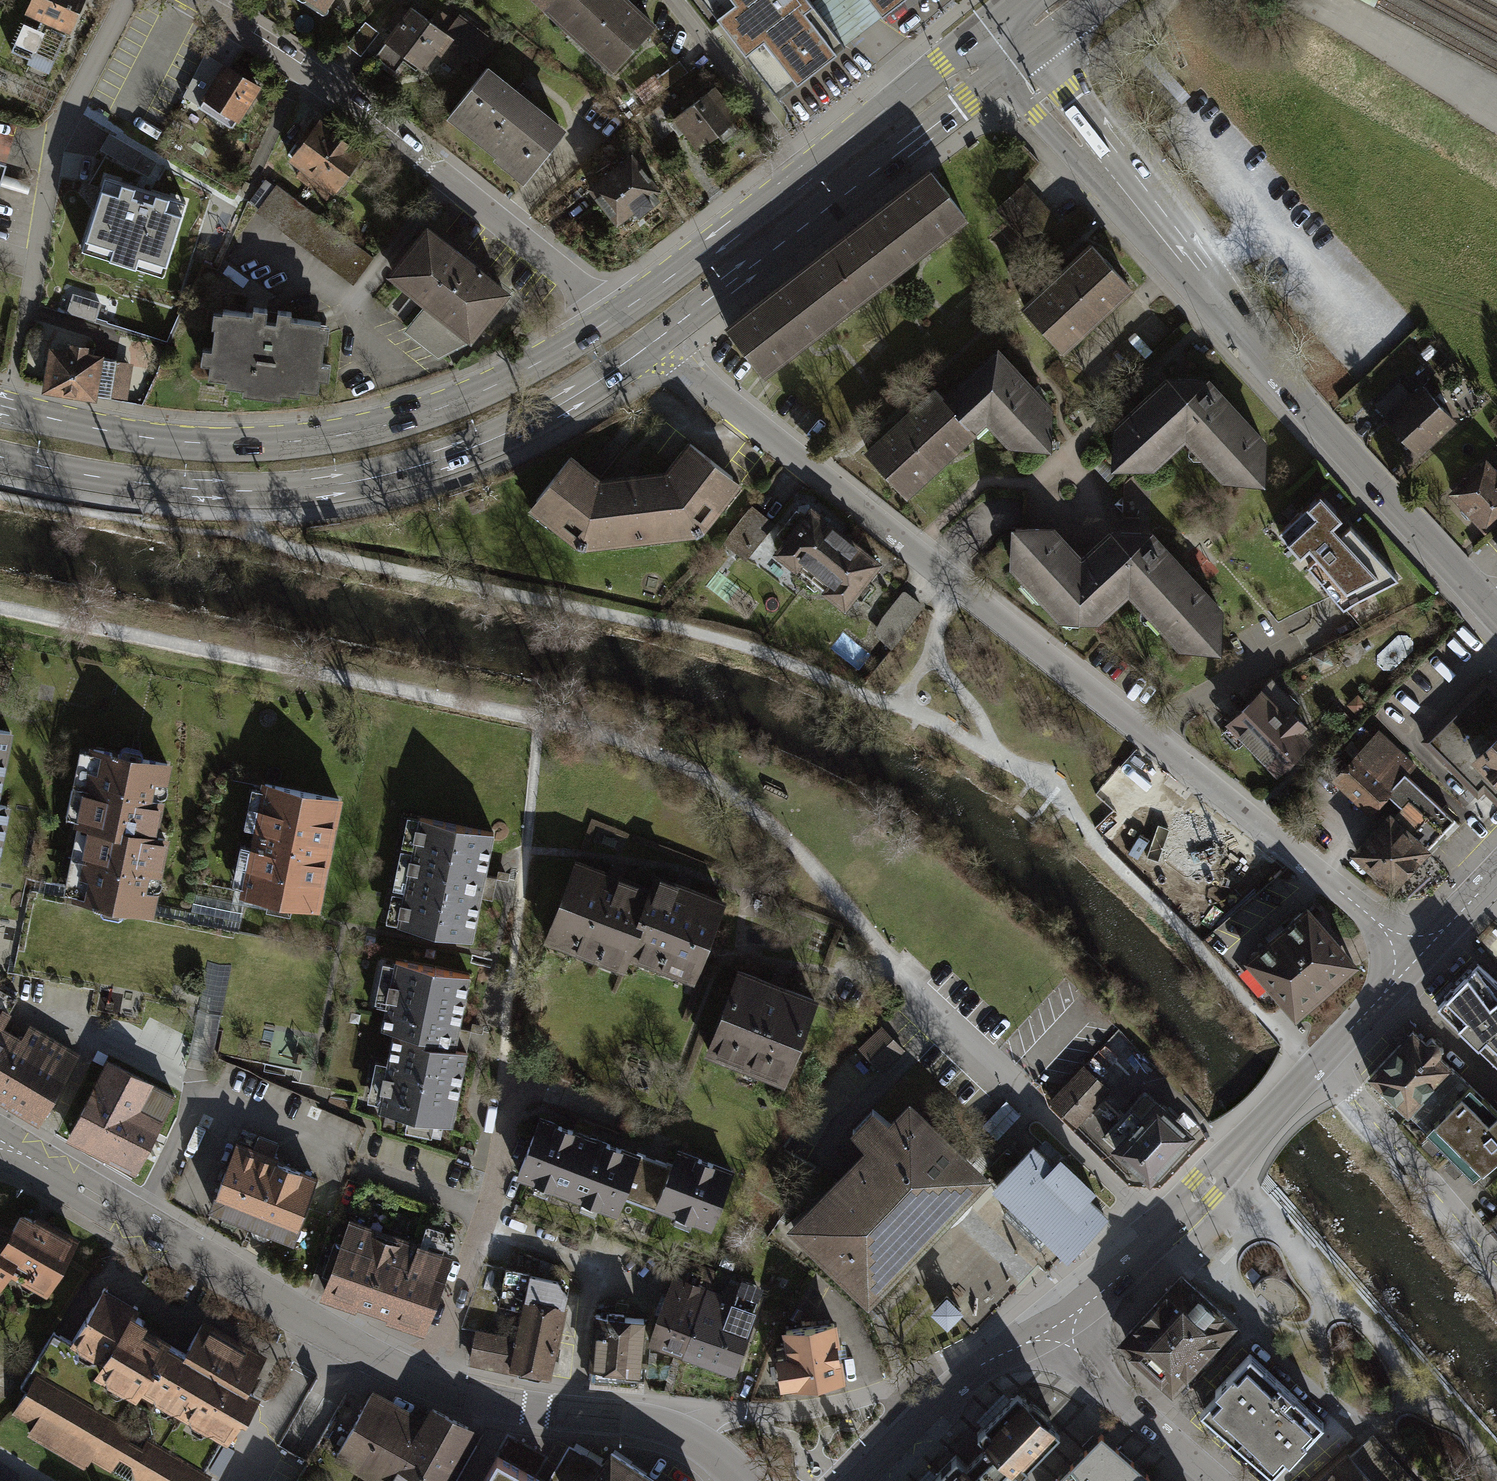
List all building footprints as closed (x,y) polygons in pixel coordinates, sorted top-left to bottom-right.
[(28,4),(40,10),(38,14),(26,9),(15,32),(54,50),(66,26),(54,21),(56,17),(67,22),(77,0),(30,0),(28,4)] [(334,18),(345,0),(306,0),(334,18)] [(562,0),(530,0),(546,16),(562,0)] [(546,16),(611,79),(657,31),(625,0),(562,0),(546,16)] [(726,9),(717,16),(745,53),(755,45),(790,90),(845,48),(844,46),(810,3),(808,0),(719,0),(726,9)] [(881,16),(868,0),(813,0),(810,3),(844,46),(864,30),(881,16)] [(881,16),(882,17),(904,0),(868,0),(881,16)] [(454,31),(446,41),(424,22),(414,34),(395,19),(371,47),(395,66),(405,54),(437,81),(446,70),(468,88),(490,61),(454,31)] [(352,45),(366,53),(379,30),(365,22),(352,45)] [(235,72),(225,66),(199,106),(232,127),(258,87),(249,80),(252,74),(239,65),(235,72)] [(558,143),(483,77),(449,115),(524,181),(558,143)] [(743,130),(712,91),(672,123),(702,162),(743,130)] [(354,164),(311,131),(286,165),(329,198),(354,164)] [(657,202),(625,162),(585,195),(618,234),(657,202)] [(934,166),(864,221),(901,268),(971,213),(934,166)] [(186,200),(107,175),(84,249),(163,274),(186,200)] [(1055,220),(1023,185),(998,208),(1030,243),(1055,220)] [(254,213),(349,281),(368,256),(273,188),(254,213)] [(864,221),(793,276),(830,323),(901,268),(864,221)] [(504,294),(421,228),(385,273),(430,309),(407,338),(435,360),(468,339),(504,294)] [(1091,246),(1024,307),(1057,343),(1070,331),(1074,336),(1090,322),(1085,317),(1109,295),(1113,299),(1127,286),(1091,246)] [(793,276),(723,331),(759,378),(830,323),(793,276)] [(61,292),(57,310),(110,320),(114,302),(61,292)] [(222,310),(220,327),(214,326),(209,376),(226,378),(225,384),(243,386),(242,393),(280,396),(280,391),(299,393),(299,388),(317,390),(322,340),(317,340),(319,321),(290,318),(291,311),(278,310),(276,323),(265,322),(267,308),(253,307),(252,313),(222,310)] [(70,352),(52,349),(45,389),(94,396),(94,394),(109,397),(116,359),(86,354),(87,347),(71,344),(70,352)] [(997,350),(944,398),(968,425),(972,430),(986,417),(1012,446),(1015,444),(1048,445),(1049,407),(997,350)] [(1143,402),(1115,428),(1115,464),(1152,465),(1162,457),(1157,451),(1184,427),(1218,465),(1215,467),(1224,478),(1262,479),(1263,442),(1241,418),(1236,422),(1197,379),(1177,379),(1148,407),(1143,402)] [(935,389),(867,451),(905,492),(921,477),(917,473),(940,452),(944,456),(960,442),(956,437),(968,425),(944,398),(935,389)] [(1453,425),(1423,392),(1382,430),(1412,462),(1453,425)] [(585,485),(551,464),(522,505),(573,539),(688,526),(720,485),(677,449),(653,478),(585,485)] [(1452,496),(1482,531),(1496,518),(1496,482),(1484,468),(1452,496)] [(842,536),(803,504),(771,542),(811,575),(842,536)] [(754,554),(777,522),(754,505),(731,537),(754,554)] [(1332,510),(1295,545),(1347,599),(1394,574),(1332,510)] [(1015,528),(1014,565),(1060,616),(1097,617),(1129,589),(1180,644),(1217,646),(1218,608),(1193,580),(1188,585),(1140,533),(1122,533),(1078,572),(1073,567),(1081,561),(1052,529),(1015,528)] [(881,569),(842,536),(811,575),(850,607),(881,569)] [(895,647),(927,605),(906,589),(874,631),(895,647)] [(1478,795),(1486,787),(1496,798),(1496,689),(1488,680),(1425,741),(1459,775),(1459,777),(1478,795)] [(1313,728),(1268,682),(1226,723),(1271,769),(1313,728)] [(1389,819),(1358,852),(1374,867),(1372,872),(1372,876),(1375,881),(1379,884),(1386,884),(1390,882),(1393,884),(1413,863),(1416,866),(1444,836),(1441,833),(1453,819),(1405,773),(1413,764),(1380,733),(1375,739),(1366,731),(1357,741),(1365,749),(1337,779),(1369,808),(1385,790),(1403,807),(1397,814),(1406,821),(1404,823),(1414,832),(1409,837),(1389,819)] [(172,758),(88,741),(87,747),(79,745),(65,814),(73,816),(72,823),(75,823),(61,889),(70,891),(70,896),(152,914),(169,833),(156,830),(172,758)] [(342,793),(261,777),(238,891),(319,907),(342,793)] [(494,828),(419,813),(398,921),(473,937),(494,828)] [(1170,827),(1149,851),(1199,896),(1238,853),(1197,817),(1180,836),(1170,827)] [(650,883),(576,854),(543,940),(625,971),(630,958),(644,919),(637,916),(650,883)] [(728,897),(656,869),(650,883),(637,916),(644,919),(630,958),(695,982),(728,897)] [(1346,957),(1306,911),(1252,958),(1293,1005),(1297,1010),(1351,963),(1346,957)] [(467,973),(393,958),(379,1027),(391,1029),(375,1106),(452,1122),(468,1048),(452,1044),(467,973)] [(231,963),(207,959),(190,1048),(202,1051),(213,1053),(231,963)] [(821,993),(739,962),(705,1051),(786,1082),(821,993)] [(1437,1004),(1496,1062),(1496,982),(1477,963),(1437,1004)] [(9,1011),(0,1005),(0,1101),(35,1123),(79,1050),(29,1022),(20,1033),(1,1023),(9,1011)] [(881,1024),(858,1048),(883,1071),(906,1048),(881,1024)] [(1408,1113),(1451,1067),(1439,1055),(1444,1049),(1432,1037),(1426,1043),(1413,1030),(1369,1076),(1408,1113)] [(1083,1064),(1049,1100),(1076,1126),(1110,1090),(1083,1064)] [(69,1140),(135,1172),(172,1098),(106,1066),(69,1140)] [(1473,1176),(1496,1156),(1496,1110),(1451,1067),(1408,1113),(1473,1176)] [(1154,1097),(1145,1089),(1100,1136),(1110,1145),(1109,1146),(1148,1183),(1195,1133),(1155,1096),(1154,1097)] [(991,1177),(995,1173),(912,1094),(890,1117),(875,1103),(852,1127),(867,1141),(787,1225),(871,1304),(904,1269),(960,1209),(991,1177)] [(541,1112),(516,1175),(618,1214),(624,1198),(642,1153),(642,1151),(541,1112)] [(275,1154),(236,1139),(208,1210),(292,1242),(319,1174),(274,1157),(275,1154)] [(996,1182),(994,1184),(1009,1198),(1013,1201),(1032,1220),(1037,1224),(1050,1237),(1065,1251),(1071,1256),(1072,1254),(1096,1230),(1107,1218),(1112,1212),(1092,1194),(1100,1185),(1064,1151),(1056,1159),(1036,1140),(996,1182)] [(666,1162),(642,1153),(624,1198),(658,1210),(659,1207),(712,1228),(736,1167),(678,1145),(672,1162),(667,1160),(666,1162)] [(1013,1201),(1009,1205),(1007,1207),(1004,1210),(1042,1246),(1049,1239),(1050,1237),(1013,1201)] [(63,1237),(24,1215),(11,1237),(1,1254),(6,1257),(40,1276),(63,1237)] [(453,1253),(349,1215),(340,1239),(334,1237),(321,1272),(328,1274),(319,1298),(355,1311),(357,1306),(387,1317),(385,1322),(423,1335),(453,1253)] [(1096,1230),(1072,1254),(1078,1259),(1112,1223),(1107,1218),(1096,1230)] [(6,1257),(1,1254),(11,1237),(0,1231),(0,1268),(6,1257)] [(571,1281),(506,1267),(498,1304),(521,1308),(518,1323),(516,1322),(514,1335),(475,1327),(468,1364),(518,1374),(518,1375),(541,1380),(542,1374),(551,1376),(571,1281)] [(1181,1275),(1121,1340),(1171,1386),(1232,1322),(1181,1275)] [(709,1289),(674,1276),(650,1341),(684,1354),(707,1294),(709,1289)] [(138,1301),(106,1283),(75,1336),(107,1355),(134,1309),(138,1301)] [(721,1299),(707,1294),(684,1354),(733,1370),(760,1297),(726,1285),(721,1299)] [(966,1306),(949,1291),(939,1301),(933,1308),(950,1324),(955,1318),(966,1306)] [(159,1339),(166,1327),(134,1309),(107,1355),(100,1367),(131,1386),(159,1339)] [(643,1318),(623,1316),(623,1314),(609,1312),(609,1315),(595,1314),(589,1381),(637,1385),(643,1318)] [(839,1319),(783,1327),(786,1346),(777,1348),(782,1386),(792,1384),(792,1387),(847,1379),(839,1319)] [(254,1355),(205,1326),(187,1355),(156,1407),(165,1413),(147,1443),(122,1427),(114,1422),(93,1456),(130,1479),(134,1480),(198,1480),(250,1395),(235,1386),(254,1355)] [(156,1407),(187,1355),(159,1339),(131,1386),(128,1391),(156,1407)] [(1218,1392),(1203,1408),(1273,1470),(1286,1457),(1288,1459),(1323,1422),(1250,1353),(1215,1390),(1218,1392)] [(114,1422),(38,1377),(17,1411),(93,1456),(114,1422)] [(372,1393),(337,1454),(383,1480),(392,1480),(425,1423),(372,1393)] [(998,1475),(1010,1463),(1020,1473),(1060,1433),(1048,1422),(1051,1418),(1033,1401),(1029,1404),(1017,1393),(977,1433),(987,1443),(977,1454),(967,1464),(956,1454),(929,1480),(993,1480),(998,1475)] [(392,1480),(438,1480),(467,1428),(432,1409),(425,1423),(392,1480)] [(1147,1476),(1100,1435),(1055,1480),(1141,1480),(1147,1476)] [(611,1450),(601,1465),(570,1448),(552,1480),(658,1480),(611,1450)] [(1316,1480),(1376,1480),(1350,1451),(1316,1480)] [(499,1457),(485,1480),(540,1480),(499,1457)] [(1385,1473),(1402,1478),(1406,1464),(1389,1459),(1385,1473)]
